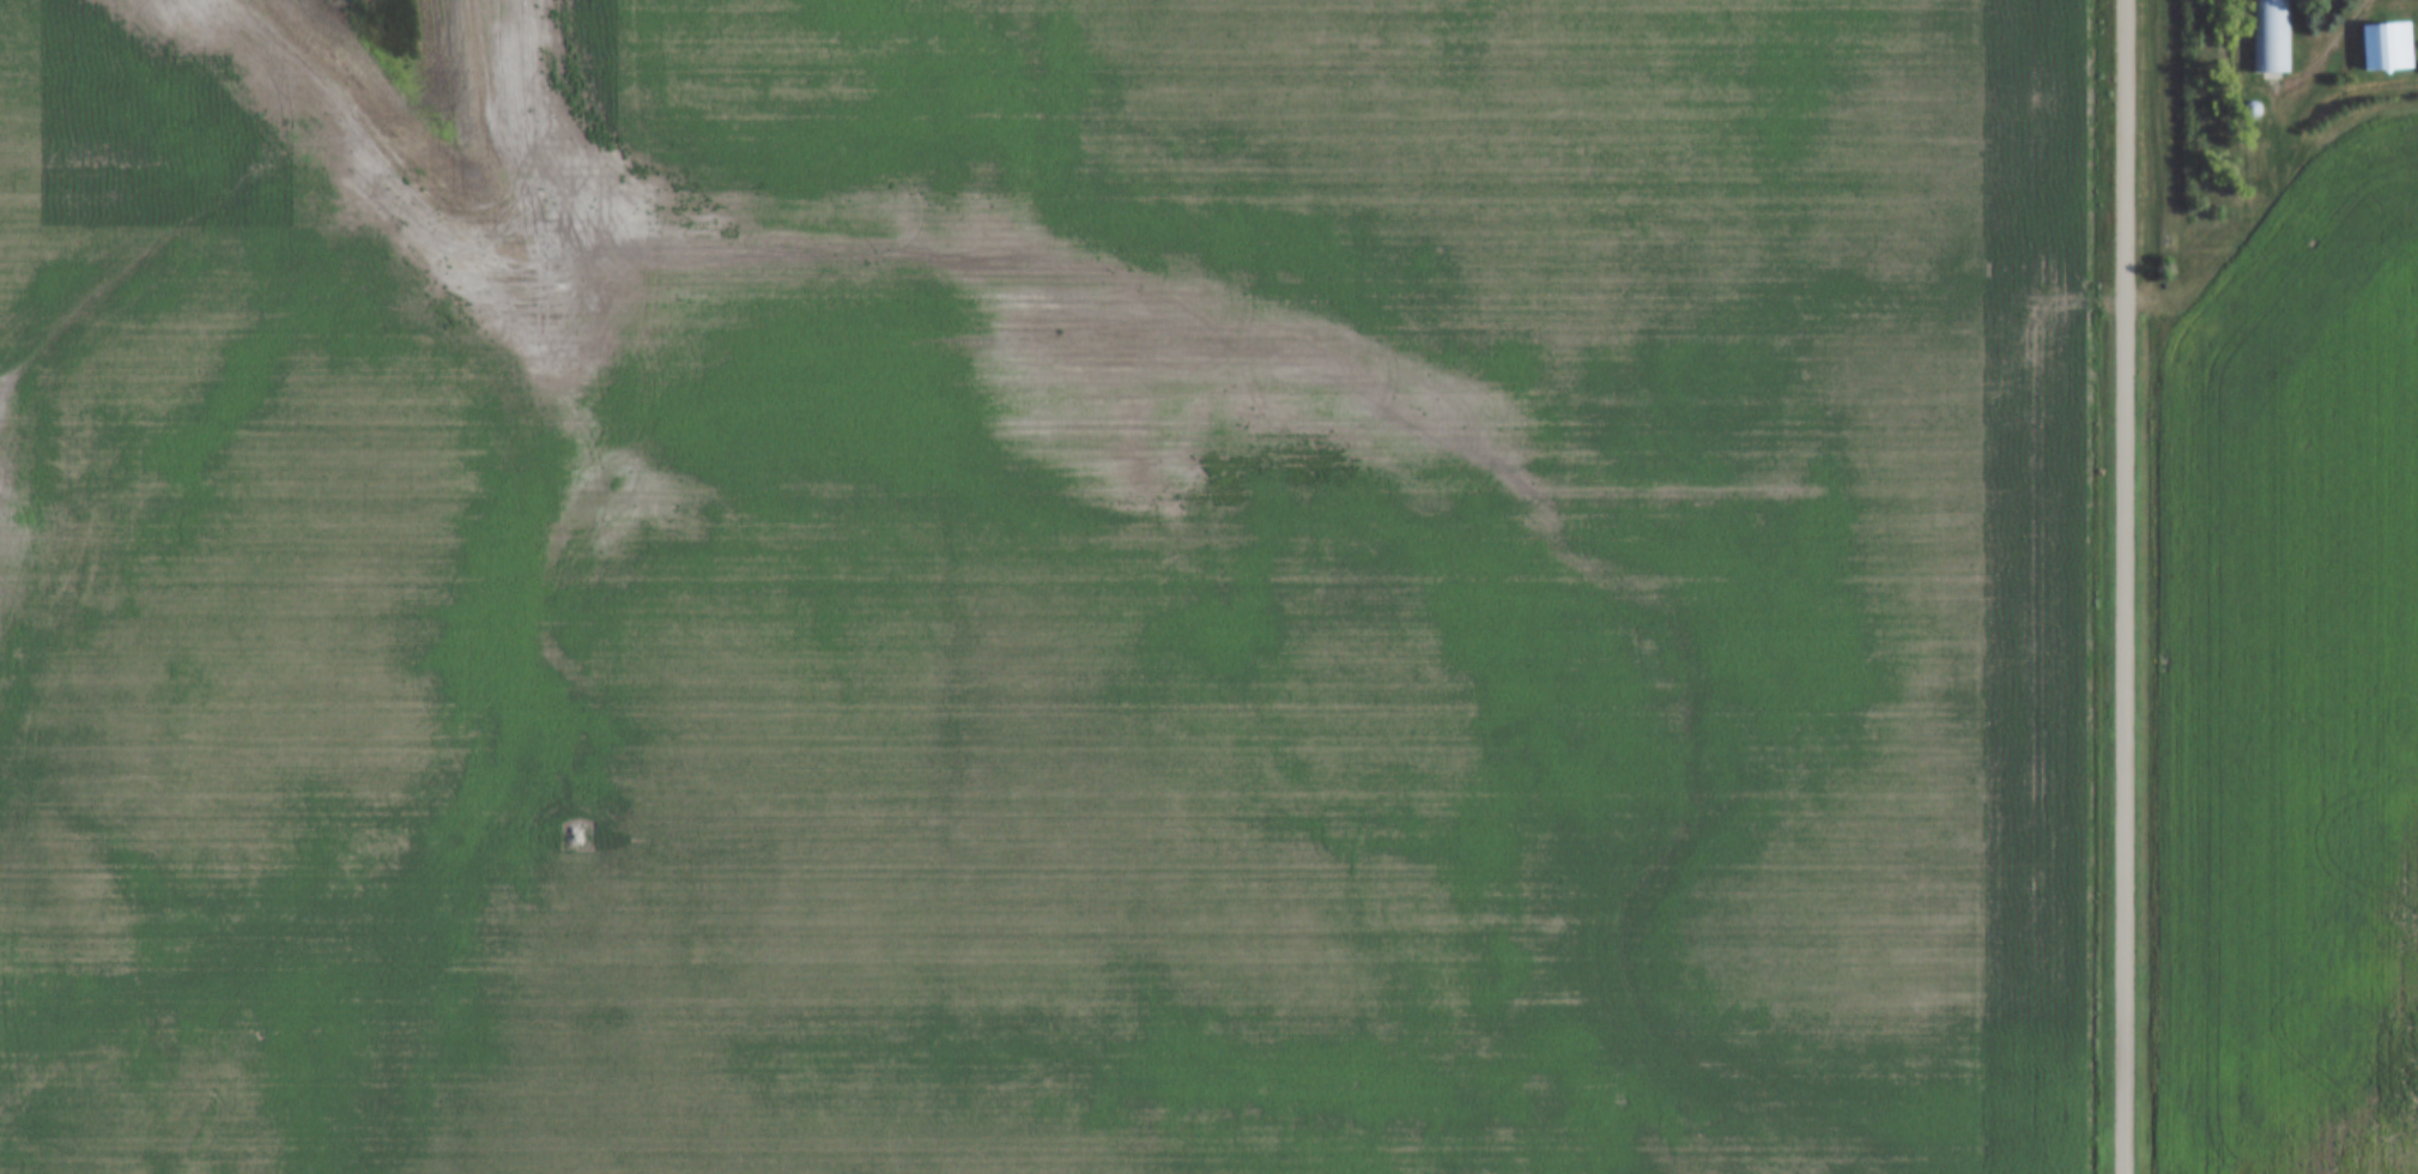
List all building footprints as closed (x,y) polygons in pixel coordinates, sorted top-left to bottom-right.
[(2288,0),(2253,0),(2255,72),(2289,71),(2288,0)] [(2364,24),(2366,71),(2412,69),(2410,23),(2364,24)]
